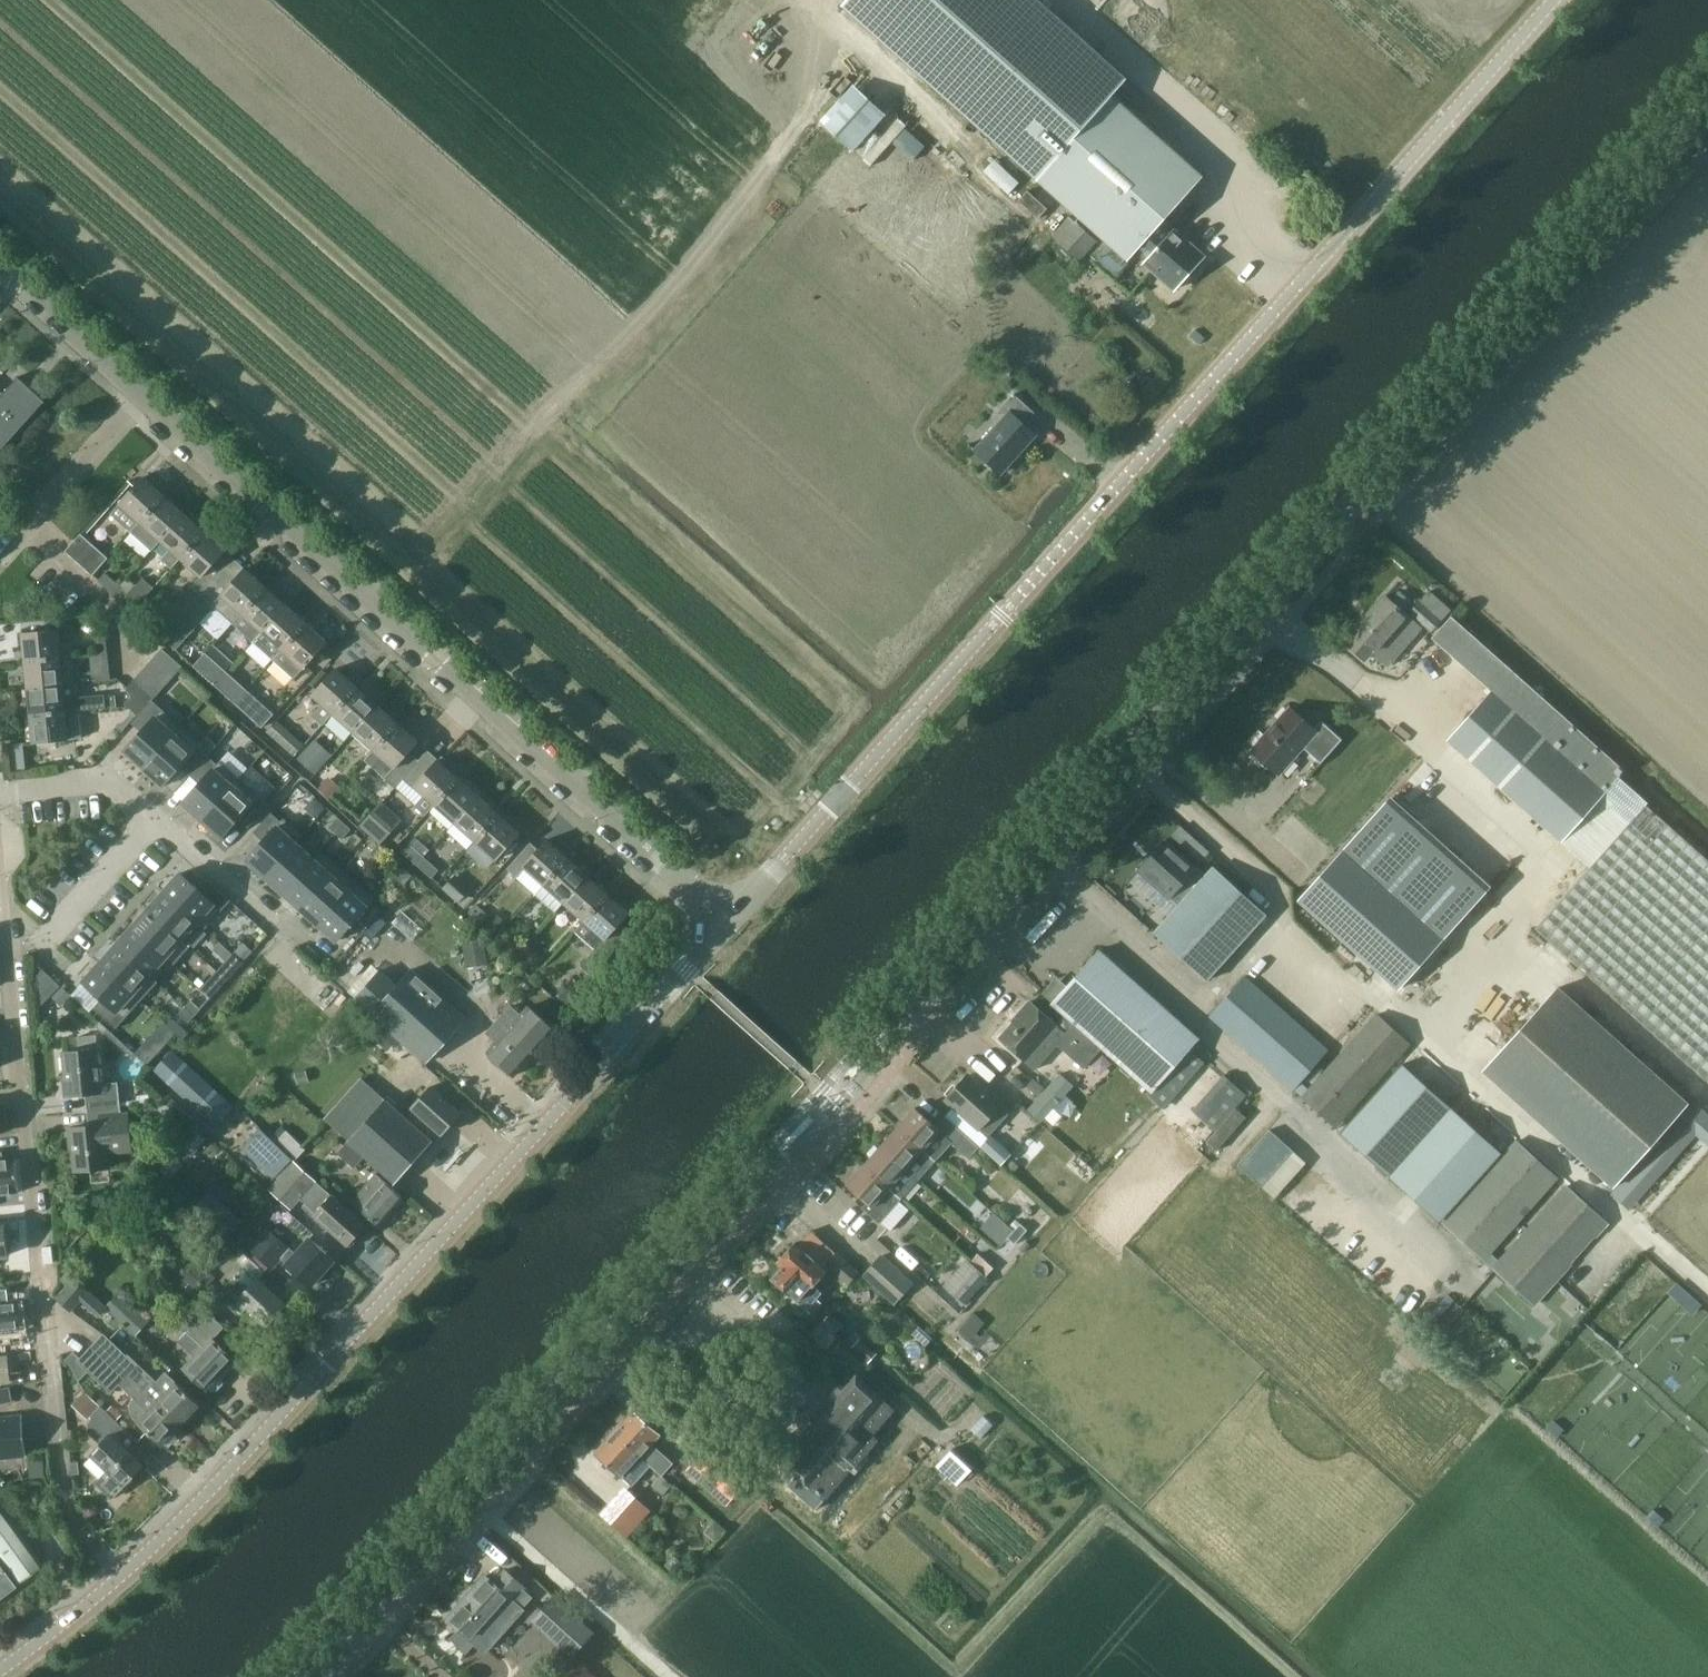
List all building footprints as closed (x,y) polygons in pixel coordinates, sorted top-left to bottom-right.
[(842,5),(844,7),(845,6),(861,21),(863,24),(864,23),(881,38),(880,39),(883,41),(900,55),(899,56),(902,59),(903,58),(920,72),(919,73),(1037,179),(1038,179),(1105,239),(1128,260),(1136,252),(1145,260),(1143,263),(1145,264),(1174,291),(1207,256),(1177,229),(1175,227),(1174,228),(1165,220),(1203,177),(1112,96),(1073,61),(1088,44),(1038,0),(847,0),(842,5)] [(855,80),(821,116),(855,148),(889,112),(855,80)] [(899,115),(864,154),(874,162),(894,139),(914,156),(928,141),(899,115)] [(997,156),(986,168),(1011,191),(1022,179),(997,156)] [(1030,188),(1021,197),(1039,215),(1048,205),(1030,188)] [(1070,215),(1052,235),(1080,261),(1098,241),(1070,215)] [(4,448),(46,402),(19,377),(18,378),(4,394),(0,390),(0,452),(4,448)] [(1030,428),(1041,416),(1016,394),(1003,409),(1011,416),(979,452),(1003,473),(1037,434),(1030,428)] [(119,503),(131,513),(121,523),(131,532),(165,494),(144,476),(119,503)] [(185,513),(165,494),(131,532),(152,550),(185,513)] [(205,531),(185,513),(152,550),(153,550),(161,540),(170,549),(162,559),(172,568),(181,558),(205,531)] [(226,549),(205,531),(181,558),(201,576),(226,549)] [(74,540),(65,550),(93,575),(109,557),(81,533),(74,540)] [(246,567),(220,596),(213,604),(215,607),(233,623),(266,586),(246,567)] [(98,580),(112,593),(120,584),(105,572),(98,580)] [(112,593),(133,611),(155,588),(143,577),(136,585),(127,577),(120,585),(120,584),(112,593)] [(191,584),(152,628),(164,639),(203,595),(191,584)] [(286,604),(266,586),(233,623),(253,641),(263,631),(286,604)] [(1355,636),(1348,645),(1365,659),(1372,651),(1387,664),(1423,623),(1432,631),(1450,610),(1429,591),(1408,616),(1385,596),(1352,633),(1355,636)] [(203,595),(164,639),(176,650),(215,607),(213,604),(203,595)] [(307,622),(286,604),(263,631),(253,641),(273,659),(307,622)] [(1625,770),(1461,624),(1452,616),(1432,637),(1493,692),(1449,742),(1561,842),(1619,776),(1625,770)] [(327,641),(307,622),(273,659),(294,678),(327,641)] [(22,633),(25,661),(61,657),(73,656),(71,641),(60,642),(58,629),(22,633)] [(108,651),(107,633),(96,634),(98,652),(108,651)] [(162,648),(153,657),(174,676),(183,666),(162,648)] [(108,651),(98,652),(100,673),(110,672),(108,651)] [(206,652),(194,665),(214,684),(226,671),(206,652)] [(61,657),(25,661),(28,687),(64,683),(61,657)] [(174,676),(153,657),(145,667),(165,686),(174,676)] [(145,667),(137,676),(157,695),(165,686),(145,667)] [(312,694),(323,703),(312,715),(323,725),(333,713),(357,686),(336,667),(312,694)] [(214,684),(235,702),(247,689),(226,671),(214,684)] [(137,676),(127,687),(137,696),(148,705),(157,695),(137,676)] [(64,683),(28,687),(30,714),(79,710),(81,709),(79,695),(65,697),(64,683)] [(377,704),(357,686),(333,713),(353,731),(377,704)] [(247,689),(235,702),(263,727),(275,714),(247,689)] [(128,705),(127,705),(138,716),(148,705),(137,696),(128,705)] [(182,726),(153,700),(132,723),(142,732),(126,749),(125,748),(124,749),(145,768),(182,726)] [(398,722),(377,704),(353,731),(373,749),(398,722)] [(1290,707),(1252,749),(1280,773),(1304,746),(1321,762),(1342,739),(1321,720),(1314,729),(1290,707)] [(79,710),(30,714),(33,742),(82,738),(79,710)] [(295,756),(304,745),(277,721),(267,732),(295,756)] [(418,741),(398,722),(373,749),(394,767),(385,777),(396,787),(420,760),(410,751),(418,741)] [(182,726),(145,768),(165,786),(166,785),(165,784),(181,767),(190,775),(208,755),(199,747),(202,744),(182,726)] [(14,762),(25,761),(24,741),(13,741),(14,762)] [(315,774),(322,766),(308,754),(301,761),(315,774)] [(218,764),(208,755),(190,775),(200,784),(184,801),(183,800),(183,801),(203,820),(240,778),(220,761),(218,764)] [(435,804),(459,777),(452,771),(455,767),(443,756),(440,760),(438,759),(414,786),(424,795),(415,806),(426,815),(435,805),(435,804)] [(1646,804),(1648,802),(1619,776),(1561,842),(1589,868),(1535,928),(1706,1081),(1707,1079),(1707,859),(1646,804)] [(455,822),(479,795),(480,796),(483,792),(470,781),(467,785),(459,777),(435,804),(455,822)] [(269,804),(240,778),(203,820),(223,838),(224,837),(223,836),(239,819),(249,827),(269,804)] [(499,813),(479,795),(455,822),(475,840),(499,813)] [(361,825),(381,843),(399,823),(379,805),(361,825)] [(303,835),(284,818),(281,821),(272,812),(254,832),(263,841),(248,858),(247,858),(246,859),(265,876),(296,843),(303,835)] [(520,832),(499,813),(475,840),(496,859),(520,832)] [(1172,835),(1182,844),(1190,835),(1180,826),(1172,835)] [(416,836),(402,852),(416,865),(425,856),(431,849),(416,836)] [(528,846),(508,868),(518,877),(526,868),(544,884),(568,857),(547,838),(535,852),(528,846)] [(1167,840),(1139,871),(1178,906),(1176,908),(1164,922),(1154,932),(1170,947),(1207,981),(1230,957),(1268,915),(1214,866),(1206,875),(1167,840)] [(296,843),(265,876),(283,892),(313,858),(296,843)] [(379,844),(370,853),(376,859),(385,849),(379,844)] [(338,867),(320,850),(283,892),(301,908),(338,867)] [(1443,939),(1343,850),(1299,900),(1398,989),(1443,939)] [(440,870),(425,856),(416,865),(432,879),(440,870)] [(568,857),(544,884),(564,902),(588,875),(568,857)] [(403,866),(393,876),(403,885),(413,875),(403,866)] [(338,867),(301,908),(319,924),(356,883),(338,867)] [(182,872),(165,892),(206,929),(231,901),(208,880),(200,890),(182,874),(183,873),(182,872)] [(588,875),(564,902),(585,920),(609,894),(588,875)] [(450,880),(443,889),(459,903),(467,894),(450,880)] [(375,899),(356,883),(319,924),(338,941),(354,922),(364,931),(382,911),(372,902),(375,899)] [(165,892),(149,909),(190,947),(206,929),(165,892)] [(609,894),(585,920),(575,931),(595,949),(583,962),(595,973),(630,934),(619,924),(629,912),(609,894)] [(149,909),(133,927),(174,964),(190,947),(149,909)] [(507,926),(497,917),(487,927),(497,937),(507,926)] [(133,927),(117,945),(158,982),(151,975),(166,958),(174,965),(174,964),(133,927)] [(524,946),(512,935),(504,943),(517,954),(524,946)] [(487,940),(463,942),(465,966),(489,964),(487,940)] [(202,984),(213,994),(252,952),(241,942),(202,984)] [(117,945),(101,963),(142,1000),(158,982),(117,945)] [(524,946),(517,954),(533,969),(540,961),(524,946)] [(1102,952),(1056,1004),(1054,1005),(1075,1026),(1101,1048),(1154,1096),(1202,1041),(1102,952)] [(142,1000),(101,963),(84,982),(102,998),(94,1008),(117,1028),(142,1000)] [(428,1061),(467,1018),(412,968),(397,985),(380,970),(356,997),(428,1061)] [(40,1008),(61,986),(43,969),(38,975),(40,1008)] [(1210,1017),(1211,1018),(1293,1092),(1329,1052),(1246,977),(1210,1017)] [(72,995),(62,985),(54,993),(64,1003),(72,995)] [(1687,1101),(1557,985),(1481,1069),(1612,1186),(1687,1101)] [(191,1019),(203,1006),(193,997),(181,1009),(191,1019)] [(1101,1048),(1075,1026),(1054,1005),(1045,1016),(1031,1003),(1020,1016),(1021,1018),(1001,1041),(1034,1070),(1057,1044),(1084,1068),(1101,1048)] [(514,1075),(555,1029),(529,1006),(521,1014),(511,1005),(488,1032),(498,1041),(488,1051),(514,1075)] [(172,1013),(137,1049),(150,1061),(185,1025),(172,1013)] [(1335,1129),(1410,1045),(1379,1018),(1304,1101),(1335,1129)] [(87,1093),(88,1109),(121,1105),(119,1081),(101,1083),(98,1048),(65,1051),(69,1094),(87,1093)] [(217,1125),(235,1105),(174,1049),(156,1068),(217,1125)] [(1384,1173),(1459,1090),(1420,1055),(1345,1138),(1384,1173)] [(307,1069),(295,1072),(298,1086),(310,1083),(307,1069)] [(1244,1110),(1237,1104),(1248,1092),(1225,1071),(1193,1106),(1223,1133),(1244,1110)] [(946,1099),(988,1136),(1010,1111),(969,1074),(946,1099)] [(325,1118),(349,1139),(348,1140),(365,1156),(395,1183),(434,1140),(432,1139),(407,1117),(386,1098),(361,1077),(325,1118)] [(1049,1094),(1057,1100),(1067,1089),(1059,1083),(1049,1094)] [(411,1107),(414,1110),(407,1117),(432,1139),(438,1131),(442,1135),(462,1112),(431,1084),(411,1107)] [(1057,1134),(1089,1098),(1076,1086),(1044,1123),(1057,1134)] [(1434,1217),(1509,1135),(1469,1099),(1394,1182),(1434,1217)] [(121,1105),(88,1109),(90,1125),(72,1127),(76,1170),(110,1167),(108,1152),(133,1150),(130,1123),(123,1123),(121,1105)] [(916,1106),(898,1126),(935,1159),(950,1141),(969,1158),(980,1147),(946,1116),(937,1126),(916,1106)] [(332,1194),(295,1161),(296,1160),(261,1126),(243,1145),(278,1178),(270,1188),(292,1209),(302,1198),(317,1211),(314,1213),(348,1244),(366,1224),(332,1193),(332,1194)] [(935,1159),(898,1126),(881,1145),(918,1178),(935,1159)] [(192,1157),(207,1139),(196,1130),(181,1148),(192,1157)] [(297,1158),(306,1148),(287,1130),(277,1139),(297,1158)] [(1238,1165),(1261,1186),(1293,1151),(1269,1130),(1238,1165)] [(983,1145),(995,1156),(1003,1147),(991,1136),(983,1145)] [(1485,1261),(1560,1177),(1516,1138),(1441,1223),(1485,1261)] [(347,1143),(337,1153),(354,1168),(363,1158),(347,1143)] [(918,1178),(881,1145),(865,1164),(901,1197),(918,1178)] [(19,1193),(15,1158),(3,1159),(3,1151),(0,1152),(0,1195),(19,1193)] [(171,1180),(185,1164),(175,1155),(160,1170),(171,1180)] [(901,1197),(865,1164),(847,1184),(867,1202),(863,1207),(879,1221),(901,1197)] [(404,1197),(403,1196),(377,1172),(352,1200),(380,1225),(404,1197)] [(1535,1305),(1610,1222),(1569,1186),(1495,1269),(1535,1305)] [(994,1225),(1008,1237),(1015,1243),(1028,1229),(1021,1223),(1015,1230),(1001,1218),(994,1225)] [(311,1284),(334,1259),(310,1237),(296,1253),(270,1228),(252,1248),(271,1266),(280,1256),(311,1284)] [(774,1277),(801,1301),(814,1312),(822,1302),(817,1297),(822,1291),(819,1289),(815,1285),(829,1269),(797,1242),(781,1260),(786,1264),(774,1277)] [(858,1271),(837,1252),(827,1264),(848,1283),(858,1271)] [(979,1253),(971,1261),(967,1257),(945,1282),(965,1300),(982,1282),(981,1281),(994,1267),(979,1253)] [(906,1292),(914,1283),(882,1255),(874,1264),(906,1292)] [(265,1271),(252,1258),(221,1290),(233,1303),(233,1304),(242,1312),(247,1306),(266,1324),(275,1315),(277,1317),(286,1307),(284,1305),(286,1303),(259,1277),(265,1271)] [(195,1261),(177,1278),(194,1295),(212,1279),(195,1261)] [(906,1292),(874,1264),(864,1275),(895,1304),(906,1292)] [(67,1286),(57,1297),(70,1312),(81,1300),(100,1317),(108,1308),(67,1272),(59,1281),(67,1286)] [(20,1330),(17,1300),(8,1301),(3,1301),(2,1289),(0,1290),(0,1332),(20,1330)] [(117,1294),(107,1306),(137,1334),(148,1323),(117,1294)] [(184,1327),(188,1330),(179,1340),(196,1355),(185,1367),(208,1389),(209,1388),(213,1391),(218,1391),(222,1387),(223,1381),(219,1378),(237,1359),(215,1338),(226,1326),(205,1306),(184,1327)] [(976,1311),(961,1323),(977,1342),(992,1331),(976,1311)] [(826,1343),(844,1324),(831,1313),(822,1322),(818,1318),(810,1328),(826,1343)] [(104,1333),(96,1341),(182,1424),(201,1404),(167,1371),(156,1382),(104,1333)] [(182,1424),(96,1341),(79,1359),(112,1391),(121,1383),(135,1397),(132,1400),(131,1404),(131,1413),(163,1444),(182,1424)] [(0,1357),(0,1383),(10,1382),(7,1356),(0,1357)] [(823,1413),(781,1462),(797,1476),(788,1485),(816,1509),(824,1500),(843,1479),(843,1478),(851,1470),(852,1470),(868,1451),(878,1440),(873,1435),(895,1409),(882,1398),(857,1375),(846,1388),(823,1413)] [(0,1389),(0,1404),(13,1402),(10,1387),(0,1389)] [(91,1413),(100,1403),(90,1394),(81,1404),(91,1413)] [(113,1496),(144,1463),(112,1433),(122,1422),(103,1404),(93,1414),(100,1421),(91,1431),(103,1442),(93,1453),(111,1469),(98,1482),(113,1496)] [(671,1464),(650,1445),(661,1433),(635,1410),(616,1431),(651,1463),(663,1473),(671,1464)] [(24,1454),(20,1417),(0,1419),(0,1456),(24,1454)] [(616,1431),(597,1452),(633,1484),(651,1463),(616,1431)] [(750,1478),(711,1444),(688,1470),(727,1505),(750,1478)] [(974,1467),(953,1448),(937,1466),(957,1485),(974,1467)] [(45,1460),(28,1462),(30,1477),(46,1476),(45,1460)] [(662,1474),(653,1485),(663,1494),(673,1484),(662,1474)] [(600,1513),(627,1537),(651,1510),(624,1486),(600,1513)] [(0,1509),(0,1563),(3,1561),(18,1581),(41,1564),(0,1509)] [(13,1585),(0,1567),(0,1594),(13,1585)] [(486,1574),(447,1618),(473,1641),(511,1598),(515,1601),(527,1588),(506,1568),(494,1581),(486,1574)] [(593,1633),(553,1597),(541,1611),(533,1620),(547,1632),(573,1655),(593,1633)] [(586,1668),(579,1676),(597,1676),(586,1668)]
